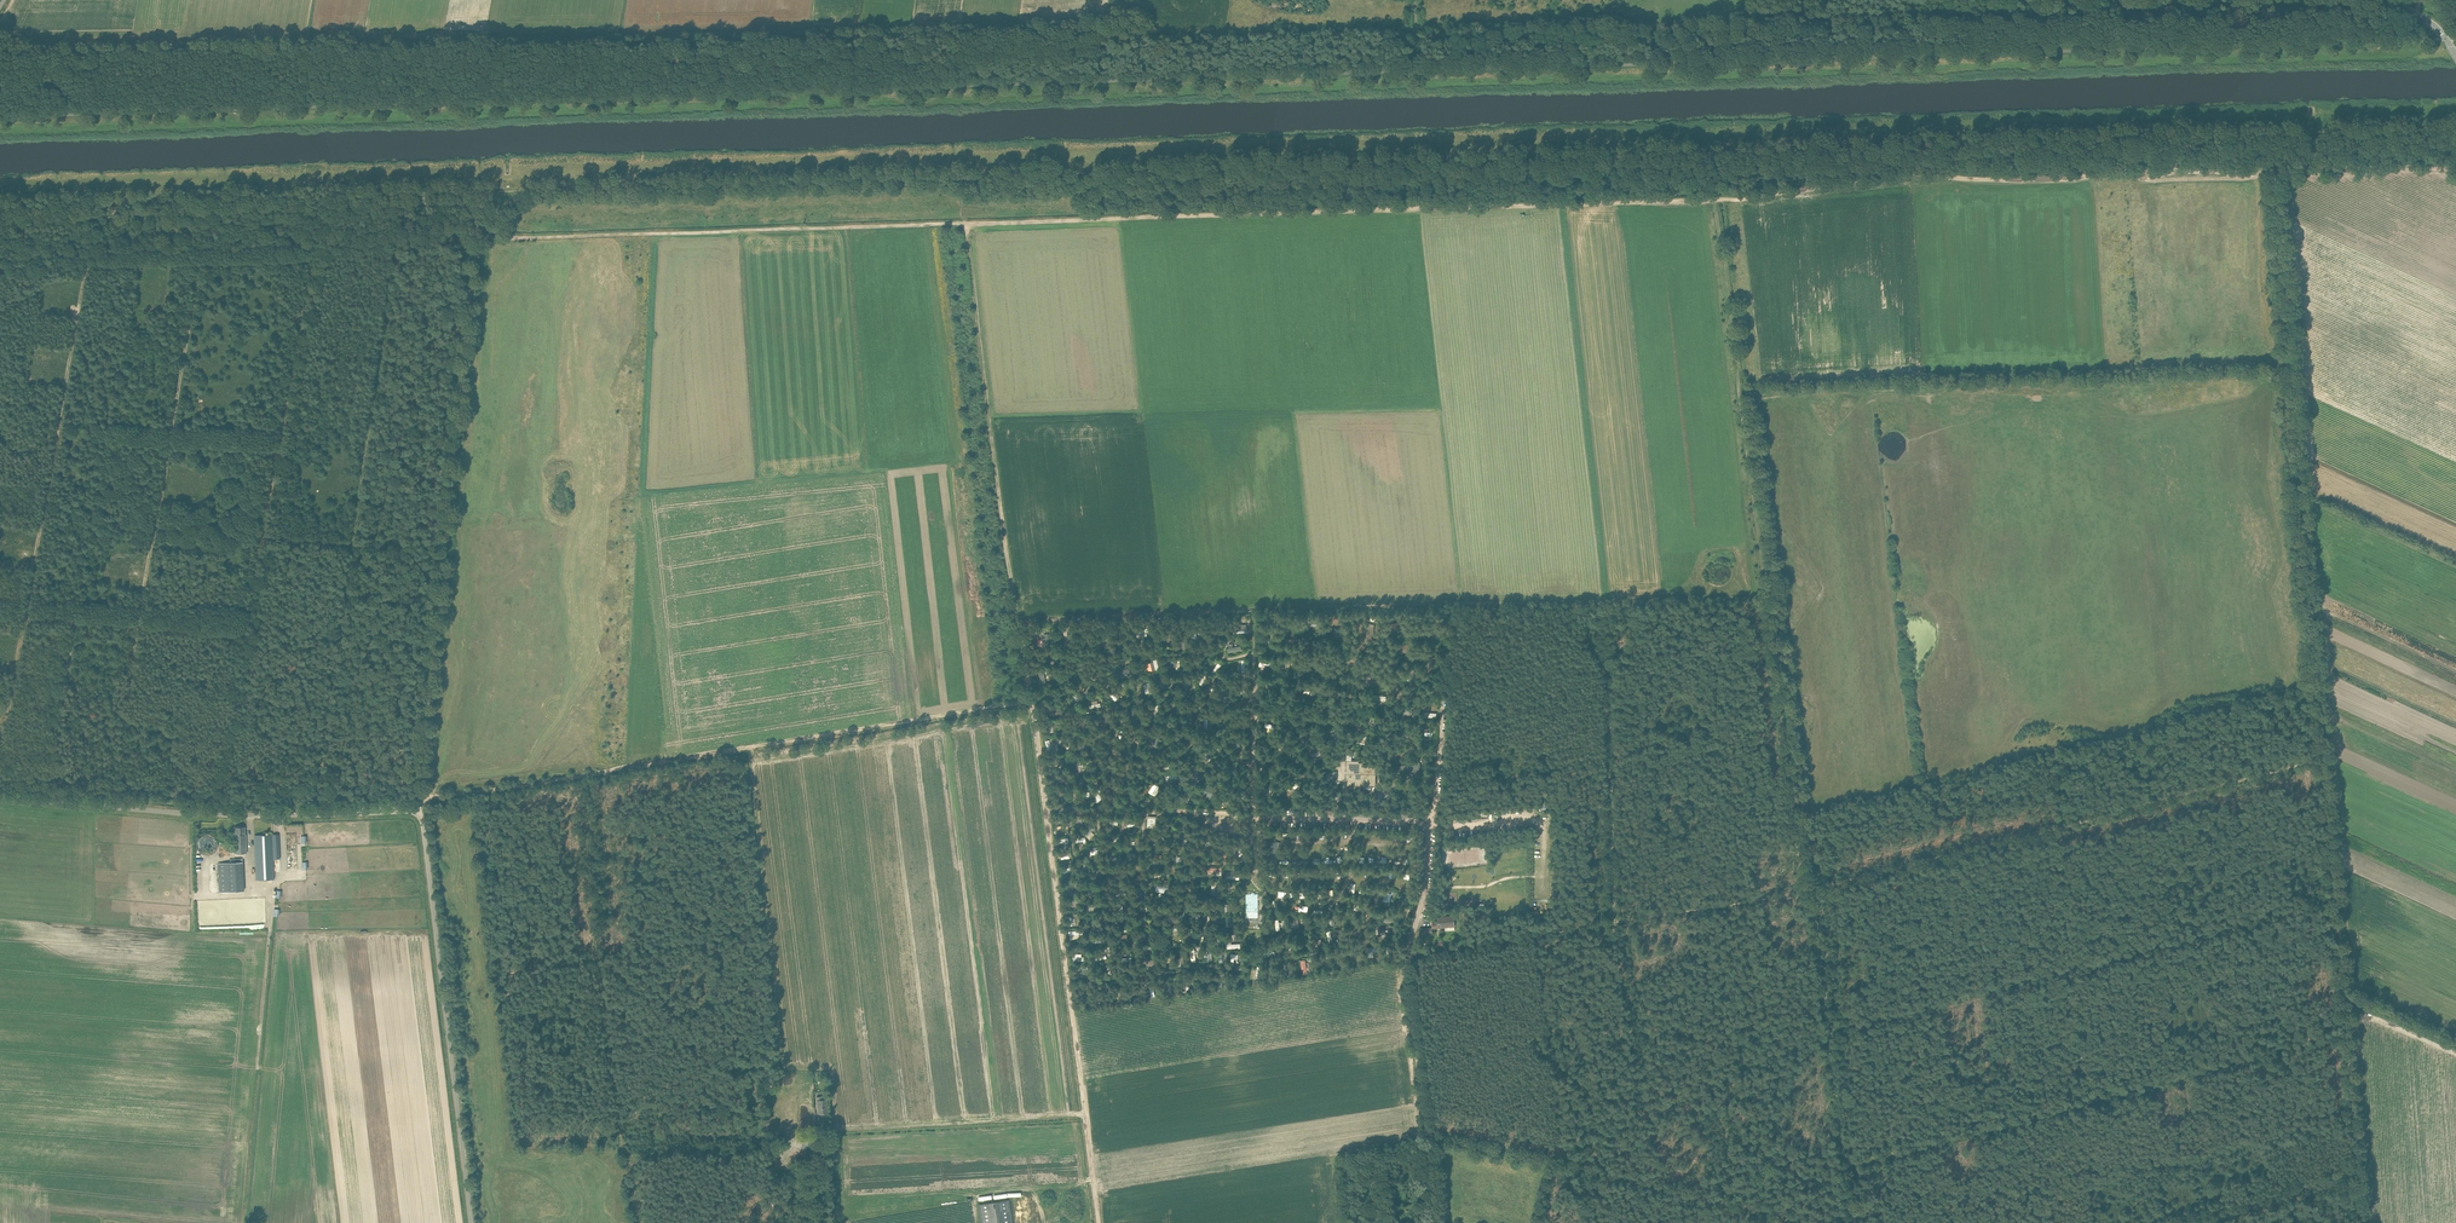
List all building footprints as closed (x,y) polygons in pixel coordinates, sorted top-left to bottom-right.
[(1237,627),(1236,627),(1236,629),(1241,629),(1241,634),(1248,634),(1247,628),(1246,624),(1237,625),(1237,627)] [(1135,631),(1137,638),(1147,636),(1145,628),(1135,631)] [(1410,656),(1409,649),(1401,650),(1402,657),(1410,656)] [(1340,658),(1351,661),(1353,654),(1341,651),(1340,658)] [(1217,663),(1211,673),(1214,675),(1220,665),(1217,663)] [(1129,668),(1118,672),(1119,676),(1131,673),(1129,668)] [(1405,674),(1409,680),(1416,676),(1412,670),(1405,674)] [(1152,692),(1149,683),(1143,684),(1146,694),(1152,692)] [(1362,710),(1364,703),(1352,700),(1350,707),(1362,710)] [(1331,705),(1319,703),(1318,710),(1330,712),(1331,705)] [(1278,713),(1287,713),(1288,705),(1278,705),(1278,713)] [(1416,707),(1404,707),(1404,714),(1416,715),(1416,707)] [(1166,716),(1162,721),(1169,727),(1173,723),(1166,716)] [(1415,732),(1403,729),(1401,736),(1413,739),(1415,732)] [(1284,746),(1280,746),(1280,752),(1290,752),(1290,740),(1284,740),(1284,746)] [(1346,761),(1346,785),(1372,786),(1372,775),(1376,775),(1376,763),(1359,763),(1359,761),(1347,761),(1347,751),(1342,751),(1341,761),(1346,761)] [(1076,765),(1087,767),(1088,760),(1077,758),(1076,765)] [(1396,766),(1397,776),(1398,776),(1398,775),(1404,774),(1404,775),(1415,774),(1414,770),(1420,769),(1419,762),(1413,763),(1414,764),(1396,766)] [(1149,791),(1154,795),(1161,787),(1155,783),(1149,791)] [(1213,788),(1200,784),(1197,795),(1200,796),(1201,794),(1212,797),(1213,794),(1217,795),(1219,787),(1214,785),(1213,788)] [(1099,803),(1103,793),(1096,791),(1093,801),(1099,803)] [(1156,843),(1157,820),(1147,819),(1147,843),(1156,843)] [(1055,825),(1055,833),(1068,833),(1068,825),(1055,825)] [(233,835),(234,854),(247,853),(246,834),(245,834),(245,827),(234,827),(234,835),(233,835)] [(197,844),(197,845),(197,846),(197,847),(197,848),(198,849),(198,850),(199,851),(200,852),(200,853),(201,853),(202,854),(203,854),(204,854),(204,855),(205,855),(206,855),(207,855),(208,855),(209,855),(210,855),(211,854),(212,854),(213,853),(214,853),(215,852),(215,851),(216,851),(216,850),(217,849),(217,848),(217,847),(218,846),(218,845),(218,844),(218,843),(217,842),(217,841),(217,840),(216,839),(215,838),(215,837),(214,837),(213,836),(212,835),(211,835),(210,834),(209,834),(208,834),(207,834),(206,834),(205,834),(204,834),(204,835),(203,835),(202,835),(201,836),(200,837),(199,838),(199,839),(198,839),(198,840),(197,841),(197,842),(197,843),(197,844)] [(254,835),(256,880),(274,879),(273,859),(280,859),(279,834),(254,835)] [(1175,836),(1173,841),(1186,845),(1187,839),(1175,836)] [(1268,844),(1267,863),(1276,864),(1277,844),(1268,844)] [(1070,851),(1059,853),(1061,861),(1072,858),(1070,851)] [(218,863),(218,869),(218,892),(243,891),(242,864),(242,858),(230,859),(230,862),(218,863)] [(1437,922),(1432,922),(1432,926),(1438,925),(1438,928),(1454,926),(1453,916),(1450,916),(1449,911),(1442,912),(1442,917),(1437,917),(1437,922)] [(800,1083),(800,1087),(797,1087),(797,1094),(805,1093),(805,1083),(800,1083)] [(817,1100),(818,1114),(828,1113),(827,1100),(817,1100)] [(981,1222),(1013,1222),(1009,1200),(979,1205),(981,1222)]
